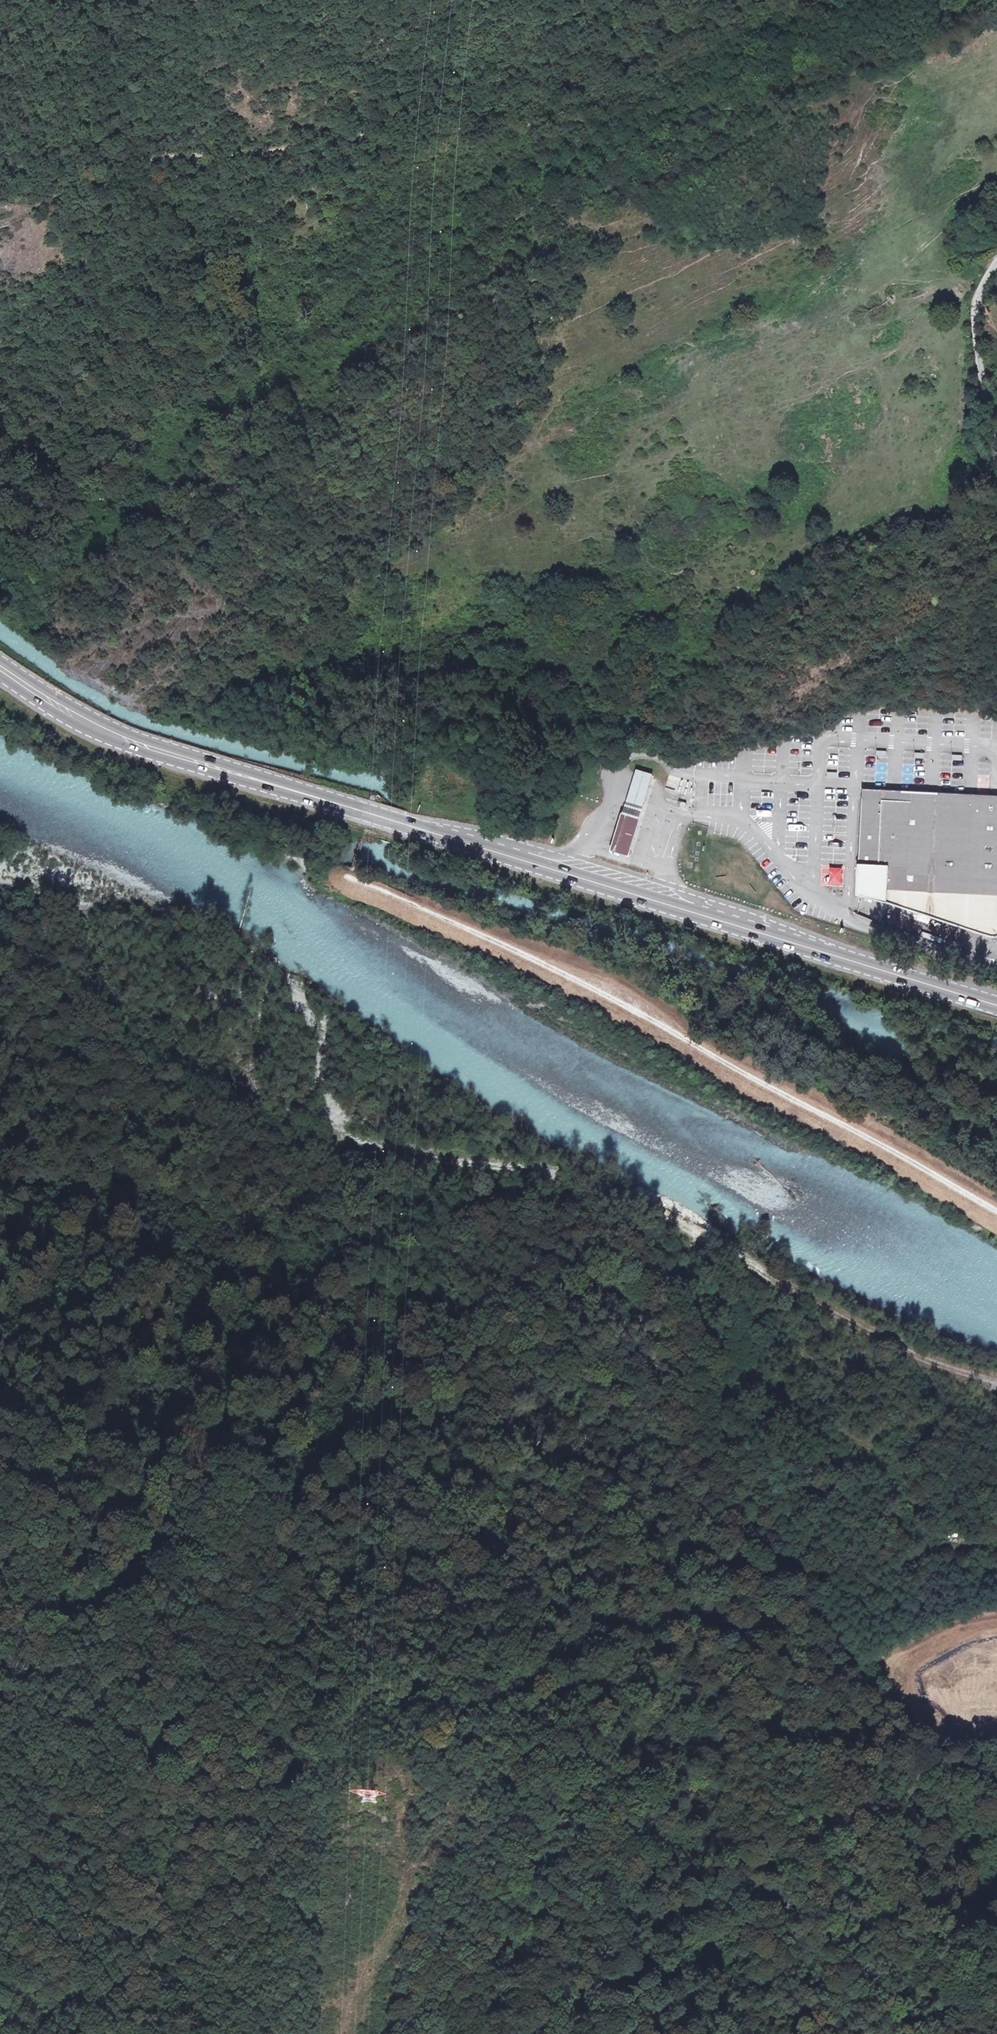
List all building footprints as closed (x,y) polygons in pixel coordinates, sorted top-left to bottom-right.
[(653,774),(636,769),(626,804),(643,809),(653,774)] [(862,789),(856,898),(890,906),(945,924),(952,924),(952,927),(985,938),(986,936),(995,937),(994,940),(996,940),(996,797),(862,789)] [(640,820),(621,815),(610,853),(628,858),(640,820)] [(384,1798),(386,1787),(351,1781),(349,1792),(384,1798)]
